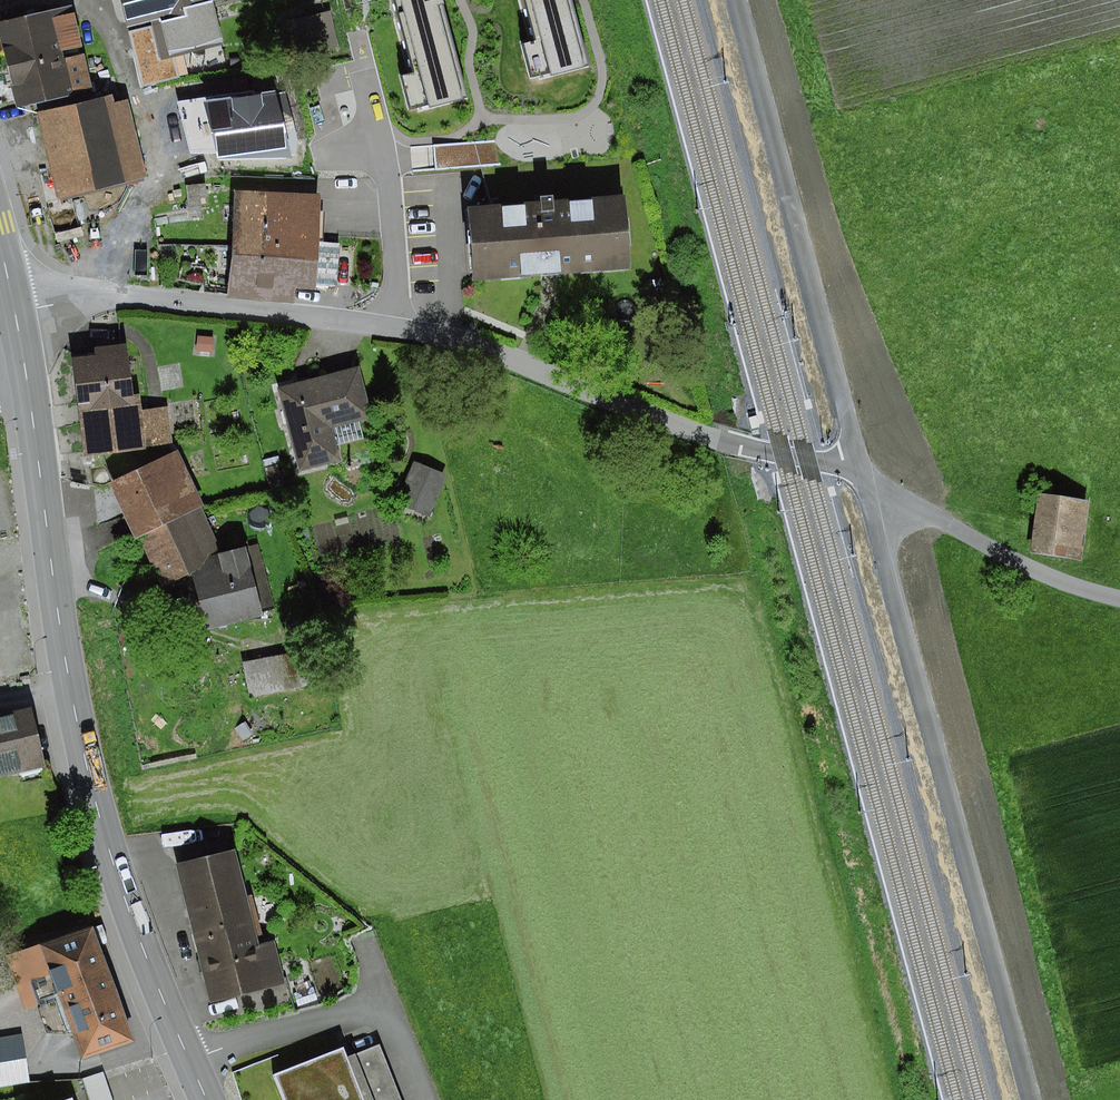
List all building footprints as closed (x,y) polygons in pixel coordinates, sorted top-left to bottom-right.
[(129,25),(150,20),(153,24),(161,58),(173,55),(222,43),(214,8),(244,0),(123,0),(129,25)] [(412,71),(399,74),(408,109),(427,104),(429,111),(466,101),(440,0),(394,0),(412,71)] [(537,40),(524,44),(532,75),(551,71),(552,74),(587,66),(571,0),(527,0),(537,40)] [(9,66),(63,54),(62,51),(82,47),(72,5),(0,22),(0,28),(9,66)] [(331,10),(292,18),(297,42),(317,38),(319,51),(338,47),(331,10)] [(161,58),(153,24),(128,29),(141,85),(178,77),(173,55),(161,58)] [(63,54),(9,66),(18,107),(93,90),(85,54),(64,58),(63,54)] [(275,89),(204,99),(217,153),(218,159),(291,158),(275,89)] [(114,94),(38,112),(58,199),(146,179),(128,100),(116,102),(114,94)] [(217,153),(204,99),(176,102),(189,152),(217,153)] [(474,141),(434,145),(435,156),(436,168),(479,164),(496,163),(494,139),(474,141)] [(206,183),(185,184),(187,216),(201,216),(200,198),(207,198),(206,183)] [(237,191),(232,247),(319,255),(320,242),(322,195),(237,191)] [(541,202),(469,206),(474,280),(629,270),(624,196),(553,201),(553,195),(540,197),(541,202)] [(338,243),(320,242),(319,255),(316,284),(337,285),(340,243),(338,243)] [(319,255),(232,247),(227,297),(292,304),(295,288),(316,291),(316,284),(319,255)] [(198,336),(196,350),(212,352),(214,337),(198,336)] [(94,356),(74,358),(84,456),(145,450),(145,445),(141,410),(140,392),(133,393),(128,343),(93,347),(94,356)] [(358,366),(277,387),(299,472),(341,461),(332,427),(371,417),(358,366)] [(167,407),(141,410),(145,445),(171,442),(167,407)] [(134,539),(140,536),(202,507),(204,504),(178,449),(107,483),(134,539)] [(280,456),(264,460),(271,487),(287,483),(280,456)] [(452,475),(419,462),(403,503),(436,516),(452,475)] [(1096,499),(1048,492),(1040,545),(1088,553),(1096,499)] [(202,507),(140,536),(165,585),(192,574),(205,629),(263,615),(262,610),(274,608),(259,544),(223,553),(202,507)] [(293,655),(248,665),(255,698),(300,687),(293,655)] [(45,766),(32,709),(0,717),(0,777),(45,766)] [(236,849),(177,863),(211,1002),(285,984),(274,941),(258,945),(256,936),(263,934),(253,895),(247,896),(236,849)] [(94,925),(5,956),(24,1010),(60,997),(82,1058),(134,1040),(94,925)] [(313,987),(294,993),(298,1006),(317,1000),(313,987)] [(30,1082),(22,1034),(0,1037),(0,1087),(30,1082)] [(347,1057),(364,1099),(402,1099),(380,1044),(347,1057)] [(274,1075),(284,1099),(364,1099),(347,1057),(343,1048),(274,1075)] [(83,1079),(91,1099),(113,1099),(103,1072),(83,1079)]
